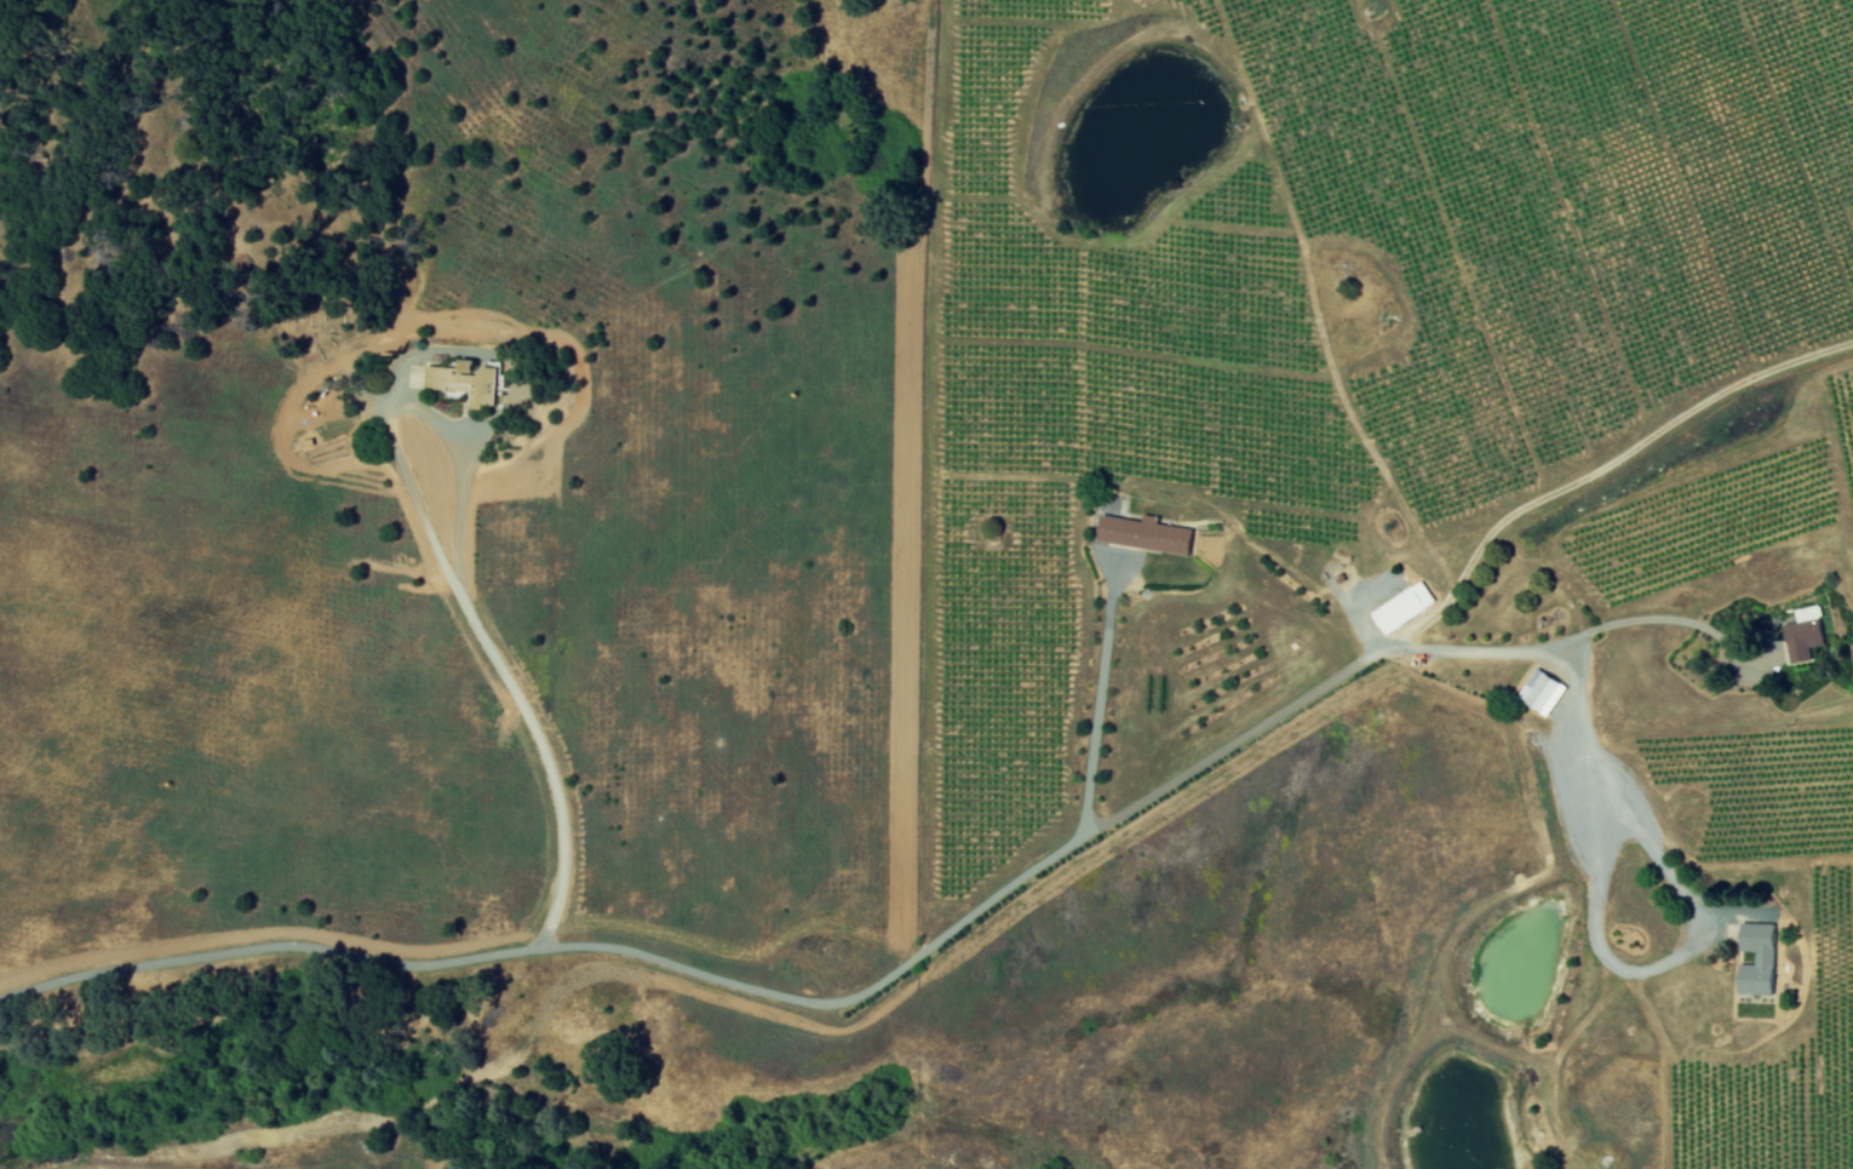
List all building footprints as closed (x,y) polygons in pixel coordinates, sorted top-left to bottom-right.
[(427,389),(475,391),(474,407),(500,407),(501,368),(479,367),(479,359),(464,359),(463,367),(428,366),(427,389)] [(1192,556),(1196,529),(1160,524),(1161,517),(1147,515),(1146,521),(1105,515),(1100,541),(1192,556)] [(1372,614),(1386,635),(1437,603),(1423,581),(1372,614)] [(1795,610),(1798,625),(1784,627),(1792,664),(1812,661),(1809,648),(1827,645),(1819,606),(1795,610)] [(1519,696),(1549,716),(1568,687),(1538,667),(1519,696)] [(1776,924),(1743,924),(1742,952),(1757,952),(1757,965),(1741,965),(1741,995),(1776,996),(1776,924)]
